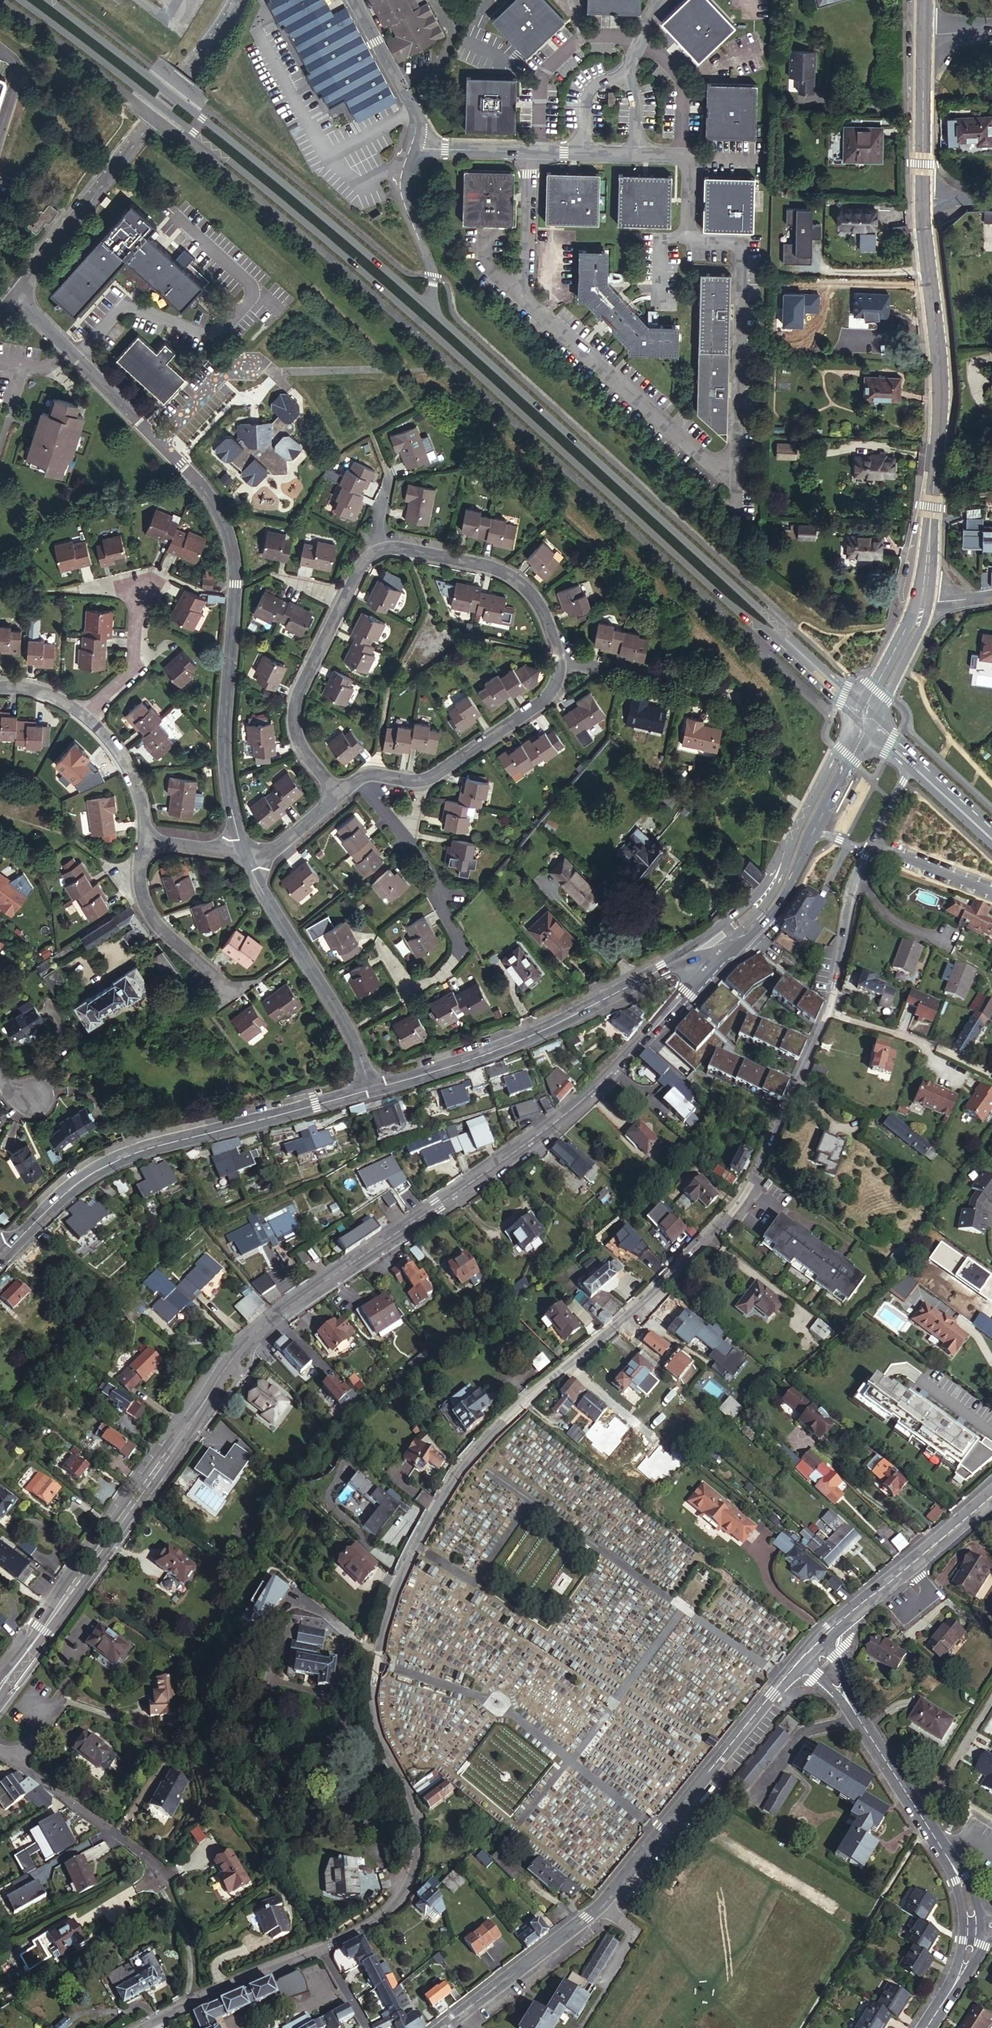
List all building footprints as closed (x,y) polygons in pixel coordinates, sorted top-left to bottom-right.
[(395,96),(346,7),(333,13),(326,0),(268,0),(281,26),(284,25),(309,70),(322,93),(329,106),(345,97),(356,117),(395,96)] [(398,64),(437,44),(419,10),(414,13),(407,0),(369,0),(384,29),(390,25),(397,37),(387,43),(398,64)] [(419,10),(414,0),(407,0),(414,13),(419,10)] [(541,40),(539,37),(547,29),(550,32),(564,18),(548,0),(511,0),(491,18),(526,54),(541,40)] [(640,10),(640,0),(588,0),(588,9),(608,9),(609,5),(620,6),(620,9),(640,10)] [(734,24),(712,0),(682,0),(661,19),(676,35),(679,32),(687,40),(684,43),(698,57),(734,24)] [(427,6),(419,10),(437,44),(445,40),(427,6)] [(539,37),(541,40),(545,36),(550,32),(547,29),(539,37)] [(679,32),(676,35),(680,39),(684,43),(687,40),(679,32)] [(817,54),(791,53),(790,79),(800,79),(800,94),(815,95),(815,79),(813,79),(814,70),(816,70),(817,54)] [(322,93),(309,70),(306,71),(318,95),(322,93)] [(513,98),(518,98),(518,76),(466,75),(466,128),(518,129),(517,108),(513,108),(513,98)] [(708,80),(707,102),(711,102),(710,112),(707,112),(707,133),(756,134),(757,81),(708,80)] [(616,91),(607,91),(607,105),(616,106),(616,91)] [(977,141),(977,145),(991,144),(991,119),(947,120),(947,145),(955,145),(955,141),(977,141)] [(877,129),(843,127),(842,159),(877,159),(877,129)] [(511,191),(514,191),(515,169),(463,168),(462,221),(514,222),(514,201),(511,201),(511,191)] [(546,223),(578,223),(599,224),(600,171),(579,170),(579,174),(569,174),(569,170),(547,170),(546,223)] [(639,176),(639,172),(618,172),(617,222),(669,223),(671,173),(650,172),(650,176),(639,176)] [(706,173),(705,194),(708,194),(708,206),(704,206),(704,227),(754,227),(755,174),(706,173)] [(879,187),(872,187),(871,199),(879,199),(879,187)] [(902,188),(891,187),(890,199),(902,199),(902,188)] [(46,207),(34,224),(44,232),(57,215),(58,216),(65,208),(55,200),(48,208),(46,207)] [(130,202),(49,291),(74,315),(124,259),(180,309),(201,285),(147,234),(155,225),(130,202)] [(812,210),(788,209),(787,224),(797,224),(797,242),(785,242),(784,262),(811,262),(811,242),(810,242),(810,238),(811,238),(821,238),(821,224),(812,224),(812,210)] [(874,209),(840,209),(840,227),(864,228),(864,232),(860,231),(860,248),(873,249),(874,232),(872,232),(872,228),(874,228),(874,209)] [(106,210),(99,217),(105,222),(111,214),(106,210)] [(983,224),(991,224),(991,210),(983,210),(983,224)] [(906,224),(893,225),(893,236),(906,234),(906,224)] [(608,258),(586,258),(582,261),(581,304),(585,308),(587,308),(604,325),(606,323),(611,328),(616,334),(614,336),(631,353),(631,356),(635,360),(676,361),(679,358),(679,334),(678,332),(652,331),(630,308),(628,306),(626,304),(611,289),(612,262),(608,258)] [(729,439),(731,280),(700,280),(698,419),(719,438),(729,439)] [(785,284),(774,284),(774,294),(785,293),(785,284)] [(848,294),(849,316),(862,317),(881,317),(880,295),(848,294)] [(862,317),(849,316),(841,316),(841,328),(857,329),(857,325),(862,324),(862,317)] [(138,336),(118,359),(164,401),(185,378),(167,361),(175,352),(165,343),(156,352),(138,336)] [(884,377),(866,376),(865,398),(901,399),(902,377),(892,377),(892,371),(884,371),(884,377)] [(302,404),(288,392),(282,391),(272,401),(272,407),(285,420),(293,420),(302,410),(302,404)] [(48,407),(31,451),(36,453),(34,460),(66,470),(68,463),(73,465),(90,414),(82,411),(85,402),(62,395),(56,409),(48,407)] [(244,473),(249,478),(256,483),(270,469),(273,472),(274,472),(290,471),(288,457),(303,444),(303,441),(292,431),(291,432),(289,431),(288,430),(287,431),(277,439),(274,419),(243,421),(243,436),(240,439),(234,435),(220,449),(232,461),(235,460),(238,463),(245,470),(244,473)] [(391,430),(395,446),(401,445),(404,444),(407,454),(404,455),(406,463),(423,457),(425,462),(431,460),(419,421),(391,430)] [(797,445),(780,445),(779,455),(796,456),(797,445)] [(861,458),(845,458),(845,473),(884,474),(884,459),(874,458),(874,455),(861,454),(861,458)] [(364,488),(368,482),(371,483),(378,471),(355,459),(350,467),(348,466),(339,480),(342,481),(362,493),(364,488)] [(435,486),(407,480),(403,497),(409,498),(412,499),(410,509),(407,509),(406,517),(423,520),(424,512),(430,514),(435,486)] [(362,493),(342,481),(335,495),(341,498),(335,506),(355,518),(359,509),(357,508),(360,501),(364,494),(362,493)] [(486,536),(492,512),(483,510),(483,506),(468,503),(462,527),(469,528),(476,530),(475,534),(486,536)] [(177,526),(180,520),(174,518),(176,513),(158,505),(148,529),(172,539),(177,526)] [(506,516),(492,512),(486,536),(495,538),(502,540),(501,543),(512,546),(518,523),(505,519),(506,516)] [(980,546),(991,546),(991,527),(980,527),(980,516),(963,517),(964,527),(963,527),(963,546),(980,546)] [(279,555),(287,557),(292,536),(281,533),(282,529),(267,525),(260,547),(280,552),(279,555)] [(172,539),(169,545),(198,559),(209,534),(192,527),(191,531),(177,526),(172,539)] [(802,526),(785,526),(785,539),(801,539),(802,526)] [(110,556),(127,553),(123,532),(104,535),(105,540),(99,542),(103,561),(111,559),(110,556)] [(93,559),(88,539),(76,542),(75,537),(56,541),(61,562),(79,558),(79,562),(93,559)] [(298,559),(310,562),(311,560),(329,564),(336,543),(316,537),(314,542),(303,539),(298,559)] [(867,556),(867,538),(836,537),(835,556),(867,556)] [(540,570),(536,574),(544,581),(560,565),(551,557),(554,553),(544,544),(528,560),(534,565),(540,570)] [(280,552),(260,547),(259,550),(279,555),(280,552)] [(540,570),(534,565),(531,569),(536,574),(540,570)] [(404,580),(387,570),(382,579),(399,588),(404,580)] [(373,594),(381,578),(379,577),(370,592),(373,594)] [(391,604),(399,589),(399,588),(382,579),(381,578),(373,594),(370,592),(367,599),(384,608),(387,602),(391,604)] [(203,579),(203,587),(212,587),(213,579),(203,579)] [(565,606),(570,615),(591,604),(584,589),(580,591),(575,581),(553,591),(558,601),(562,599),(565,606)] [(482,590),(483,584),(475,582),(475,585),(456,582),(450,603),(467,607),(469,603),(479,604),(482,590)] [(200,610),(197,607),(203,597),(198,594),(185,587),(180,595),(178,598),(181,599),(172,615),(191,626),(200,610)] [(283,598),(264,587),(263,590),(282,601),(283,598)] [(282,601),(263,590),(253,609),(269,618),(272,613),(281,618),(282,617),(290,602),(283,598),(282,601)] [(479,604),(478,609),(486,612),(485,616),(513,621),(517,607),(505,605),(506,598),(489,594),(489,591),(482,590),(479,604)] [(169,614),(172,615),(181,599),(178,598),(169,614)] [(299,603),(292,599),(290,602),(282,617),(288,621),(286,626),(302,634),(312,615),(297,606),(299,603)] [(314,612),(299,603),(297,606),(312,615),(314,612)] [(106,633),(112,633),(113,625),(109,625),(110,607),(89,606),(88,625),(92,625),(92,632),(106,633)] [(354,624),(357,625),(364,609),(362,608),(354,624)] [(384,620),(364,609),(357,625),(354,624),(351,630),(354,632),(368,639),(371,633),(375,636),(384,620)] [(620,650),(626,627),(616,625),(617,620),(601,617),(595,640),(602,641),(609,643),(608,647),(620,650)] [(0,622),(0,645),(2,645),(9,645),(9,649),(20,649),(22,627),(12,626),(12,623),(0,622)] [(641,630),(626,627),(620,650),(629,652),(636,653),(635,658),(645,661),(652,636),(640,634),(641,630)] [(92,632),(86,632),(85,644),(81,643),(79,662),(100,664),(102,646),(105,647),(106,633),(92,632)] [(371,641),(368,639),(354,632),(350,639),(353,640),(345,655),(363,666),(371,651),(367,649),(371,641)] [(45,636),(29,634),(27,658),(35,658),(43,659),(43,662),(53,663),(55,641),(45,640),(45,636)] [(353,640),(350,639),(342,654),(345,655),(353,640)] [(180,645),(174,650),(176,653),(163,664),(177,680),(192,668),(188,664),(193,660),(180,645)] [(176,653),(174,650),(161,662),(163,664),(176,653)] [(273,686),(277,679),(275,678),(284,661),(264,650),(255,668),(260,671),(257,676),(273,686)] [(286,663),(284,661),(275,678),(277,679),(286,663)] [(351,674),(334,664),(330,671),(333,673),(324,689),(343,699),(351,684),(348,682),(351,674)] [(511,670),(497,678),(508,694),(510,698),(518,693),(524,688),(526,691),(534,685),(533,682),(535,681),(538,670),(527,668),(524,670),(522,667),(513,673),(511,670)] [(333,673),(330,671),(322,687),(324,689),(333,673)] [(508,694),(497,678),(495,674),(483,682),(485,686),(475,693),(488,712),(497,707),(495,703),(501,699),(508,694)] [(593,689),(580,698),(582,701),(584,704),(575,710),(573,707),(566,713),(576,728),(583,723),(586,726),(608,712),(593,689)] [(480,713),(466,692),(453,701),(455,704),(445,711),(459,731),(468,725),(465,722),(472,717),(480,713)] [(645,696),(629,692),(623,719),(651,726),(652,720),(659,721),(663,704),(655,702),(654,705),(644,702),(644,699),(645,696)] [(160,718),(164,714),(153,702),(150,705),(143,697),(126,713),(133,720),(135,717),(141,723),(146,729),(160,718)] [(582,701),(573,707),(575,710),(584,704),(582,701)] [(17,715),(10,714),(3,713),(3,710),(0,709),(0,732),(0,734),(0,735),(16,737),(17,718),(17,715)] [(261,722),(260,715),(246,716),(247,723),(245,723),(247,741),(243,742),(244,753),(251,752),(251,755),(274,753),(273,739),(270,739),(268,721),(267,721),(261,722)] [(705,720),(691,716),(683,744),(704,748),(709,750),(712,743),(719,745),(724,729),(715,727),(714,730),(704,727),(705,724),(705,720)] [(135,717),(133,720),(138,726),(141,723),(135,717)] [(16,737),(16,741),(26,742),(26,746),(42,747),(42,744),(43,734),(44,724),(36,723),(28,723),(28,719),(17,718),(16,737)] [(146,729),(142,733),(146,738),(151,744),(149,746),(156,755),(174,739),(168,731),(170,729),(160,718),(146,729)] [(429,720),(414,718),(413,727),(412,742),(419,743),(426,743),(426,748),(436,749),(439,726),(429,724),(429,720)] [(583,723),(576,728),(578,732),(586,726),(583,723)] [(412,742),(413,727),(395,725),(394,729),(386,727),(384,747),(392,748),(393,744),(400,745),(411,747),(412,742)] [(355,744),(357,746),(362,741),(349,726),(343,732),(340,729),(327,740),(340,756),(355,744)] [(530,740),(522,745),(534,763),(542,758),(544,761),(564,747),(553,732),(547,737),(544,734),(538,739),(532,743),(530,740)] [(81,753),(83,750),(86,747),(75,737),(56,757),(75,776),(79,771),(84,776),(97,764),(91,758),(88,760),(81,753)] [(717,752),(719,745),(712,743),(709,750),(717,752)] [(342,758),(357,746),(355,744),(340,756),(342,758)] [(534,763),(522,745),(512,752),(506,756),(504,753),(496,758),(507,775),(517,768),(520,773),(534,763)] [(716,759),(717,752),(709,750),(704,748),(703,756),(716,759)] [(91,758),(83,750),(81,753),(88,760),(91,758)] [(274,784),(267,789),(269,792),(281,805),(288,800),(285,796),(298,785),(286,769),(271,781),(274,784)] [(79,771),(75,776),(80,781),(84,776),(79,771)] [(167,791),(170,791),(174,792),(172,803),(169,802),(168,809),(192,812),(197,779),(169,774),(167,791)] [(483,796),(486,782),(482,781),(480,781),(474,780),(466,778),(462,777),(460,785),(459,793),(453,792),(451,800),(468,803),(477,805),(479,795),(483,796)] [(285,796),(288,800),(301,789),(298,785),(285,796)] [(277,813),(283,808),(281,805),(269,792),(264,797),(262,795),(248,806),(261,821),(275,810),(277,813)] [(110,812),(114,811),(118,811),(116,796),(88,800),(92,828),(98,827),(99,834),(116,831),(115,822),(111,823),(110,812)] [(466,814),(468,803),(451,800),(444,799),(442,810),(446,811),(445,818),(443,826),(468,831),(471,815),(466,814)] [(264,825),(277,813),(275,810),(261,821),(261,822),(264,825)] [(339,838),(349,850),(366,836),(362,830),(356,824),(359,821),(353,813),(335,828),(342,836),(339,838)] [(356,824),(362,830),(365,828),(359,821),(356,824)] [(631,866),(630,867),(640,877),(664,849),(654,841),(649,847),(637,837),(638,836),(632,831),(614,851),(631,866)] [(450,835),(447,845),(446,853),(442,852),(440,861),(463,866),(464,858),(470,859),(474,840),(450,835)] [(374,844),(367,836),(366,836),(349,850),(356,858),(354,860),(362,872),(380,858),(376,853),(370,846),(374,844)] [(379,850),(374,844),(370,846),(376,853),(379,850)] [(753,884),(766,869),(751,856),(738,870),(753,884)] [(305,858),(295,865),(298,869),(284,880),(296,896),(311,884),(308,880),(317,873),(305,858)] [(64,881),(72,895),(78,891),(92,883),(89,876),(84,869),(87,868),(81,859),(63,871),(68,879),(64,881)] [(185,873),(190,872),(187,863),(178,861),(163,866),(165,873),(183,867),(185,873)] [(298,869),(295,865),(281,877),(284,880),(298,869)] [(391,871),(386,865),(369,880),(379,892),(382,890),(388,897),(406,883),(400,874),(396,877),(391,871)] [(185,873),(183,867),(165,873),(164,873),(166,879),(170,878),(176,896),(196,890),(190,872),(185,873)] [(396,877),(400,874),(395,868),(391,871),(396,877)] [(11,869),(7,874),(19,883),(23,878),(23,875),(13,869),(11,869)] [(577,869),(565,880),(599,917),(611,905),(577,869)] [(0,900),(0,901),(0,905),(12,913),(29,890),(19,883),(7,874),(0,870),(0,895),(3,897),(0,900)] [(170,878),(166,879),(172,897),(176,896),(170,878)] [(103,889),(97,880),(92,883),(78,891),(84,900),(81,902),(89,915),(108,903),(104,898),(101,891),(103,889)] [(802,896),(793,911),(805,918),(813,923),(823,908),(814,903),(817,897),(818,896),(808,890),(803,897),(802,896)] [(817,897),(814,903),(823,908),(826,902),(817,897)] [(213,904),(211,898),(193,904),(195,911),(198,910),(204,927),(212,925),(224,921),(218,903),(213,904)] [(983,919),(979,916),(983,909),(974,904),(969,911),(953,903),(947,913),(963,922),(977,930),(986,934),(991,937),(991,923),(983,919)] [(152,932),(132,906),(83,937),(89,946),(131,920),(135,926),(124,934),(133,946),(152,932)] [(574,941),(545,908),(525,925),(536,938),(541,935),(558,954),(574,941)] [(979,916),(983,919),(987,911),(983,909),(979,916)] [(201,928),(204,927),(198,910),(195,911),(201,928)] [(805,918),(793,911),(783,926),(785,927),(781,934),(800,946),(813,923),(805,918)] [(427,929),(431,928),(424,917),(407,926),(413,938),(409,940),(418,956),(437,946),(427,929)] [(343,920),(340,922),(348,938),(351,936),(343,920)] [(348,938),(340,922),(321,932),(329,948),(332,946),(336,953),(354,943),(351,936),(348,938)] [(961,925),(966,928),(975,934),(977,930),(963,922),(961,925)] [(440,944),(431,928),(427,929),(437,946),(440,944)] [(244,936),(233,929),(222,945),(233,953),(235,950),(250,961),(262,944),(247,932),(244,936)] [(984,938),(986,934),(977,930),(975,934),(984,938)] [(827,944),(830,938),(818,931),(814,937),(827,944)] [(921,946),(905,937),(890,961),(907,971),(921,946)] [(52,956),(56,963),(77,949),(73,944),(52,956)] [(499,954),(517,982),(533,971),(515,944),(499,954)] [(235,950),(233,953),(248,964),(250,961),(235,950)] [(723,983),(741,1000),(753,986),(771,972),(756,953),(735,969),(723,983)] [(52,956),(46,960),(38,965),(43,973),(57,964),(56,963),(52,956)] [(364,968),(367,966),(363,960),(345,969),(348,976),(344,978),(353,994),(372,984),(364,968)] [(960,962),(945,989),(963,999),(978,972),(960,962)] [(57,964),(43,973),(54,991),(71,981),(59,963),(57,964)] [(375,983),(367,966),(364,968),(372,984),(375,983)] [(150,989),(136,967),(114,981),(116,984),(91,999),(90,996),(75,1005),(89,1027),(104,1018),(101,1013),(125,997),(128,1003),(150,989)] [(741,1000),(744,1002),(756,989),(774,975),(771,972),(753,986),(741,1000)] [(845,978),(839,993),(850,997),(855,995),(856,991),(880,999),(878,1007),(888,1010),(894,992),(884,989),(884,987),(875,984),(877,978),(862,973),(861,976),(853,974),(851,980),(845,978)] [(462,990),(477,981),(475,979),(460,987),(462,990)] [(774,994),(815,1023),(822,1006),(784,980),(774,994)] [(289,981),(274,991),(276,994),(291,984),(289,981)] [(461,1006),(463,1009),(470,1005),(472,1008),(487,1000),(477,981),(462,990),(460,987),(453,991),(461,1006)] [(274,991),(263,999),(275,1015),(285,1008),(288,1012),(303,1001),(291,984),(276,994),(274,991)] [(453,991),(451,988),(444,992),(445,995),(431,1003),(441,1023),(456,1014),(454,1010),(461,1006),(453,991)] [(737,1004),(718,988),(698,1011),(716,1027),(737,1004)] [(931,1006),(934,998),(911,990),(906,1004),(918,1008),(921,1002),(931,1006)] [(429,1000),(431,1003),(445,995),(444,992),(429,1000)] [(978,996),(969,1010),(975,1013),(987,1020),(991,1011),(991,1005),(978,996)] [(21,1011),(33,1003),(30,999),(19,1006),(21,1011)] [(255,1002),(248,1007),(250,1009),(236,1019),(248,1036),(263,1025),(261,1021),(266,1018),(255,1002)] [(938,1008),(931,1006),(921,1002),(918,1008),(915,1016),(931,1023),(938,1008)] [(43,1020),(33,1003),(21,1011),(7,1020),(17,1036),(43,1020)] [(737,1004),(716,1027),(719,1030),(740,1007),(737,1004)] [(250,1009),(248,1007),(234,1017),(236,1019),(250,1009)] [(423,1027),(414,1008),(406,1013),(408,1016),(392,1024),(402,1043),(419,1035),(417,1030),(423,1027)] [(646,1019),(635,1009),(630,1014),(641,1024),(646,1019)] [(610,1024),(628,1040),(642,1025),(641,1024),(630,1014),(627,1012),(618,1015),(610,1024)] [(408,1016),(406,1013),(390,1021),(392,1024),(408,1016)] [(691,1013),(663,1044),(684,1063),(712,1032),(691,1013)] [(987,1020),(975,1013),(954,1049),(965,1056),(987,1020)] [(738,1036),(796,1065),(805,1046),(746,1019),(738,1036)] [(14,1038),(17,1036),(7,1020),(4,1022),(14,1038)] [(571,1047),(579,1041),(574,1034),(564,1038),(571,1047)] [(560,1048),(557,1041),(532,1051),(534,1055),(546,1050),(547,1053),(560,1048)] [(883,1072),(887,1053),(888,1050),(875,1047),(872,1058),(873,1059),(874,1059),(871,1072),(882,1075),(883,1072)] [(646,1049),(638,1058),(650,1069),(658,1061),(646,1049)] [(895,1055),(887,1053),(883,1072),(891,1074),(895,1055)] [(708,1070),(779,1104),(787,1087),(715,1054),(708,1070)] [(581,1066),(574,1057),(568,1061),(572,1066),(570,1068),(573,1072),(581,1066)] [(658,1061),(650,1069),(661,1079),(668,1070),(658,1061)] [(826,1072),(813,1065),(810,1072),(810,1074),(822,1080),(826,1072)] [(558,1101),(571,1088),(567,1084),(570,1080),(558,1068),(545,1080),(550,1093),(558,1101)] [(679,1096),(686,1087),(668,1070),(661,1079),(679,1096)] [(530,1089),(524,1071),(503,1078),(509,1096),(530,1089)] [(948,1093),(938,1089),(937,1090),(923,1084),(914,1104),(939,1115),(948,1093)] [(468,1103),(463,1085),(440,1092),(446,1111),(468,1103)] [(965,1111),(981,1123),(991,1108),(991,1094),(980,1085),(975,1092),(977,1094),(973,1099),(971,1100),(965,1109),(965,1111)] [(651,1089),(647,1093),(645,1095),(656,1106),(662,1100),(651,1089)] [(948,1093),(939,1115),(948,1119),(958,1098),(948,1093)] [(553,1107),(549,1097),(541,1101),(547,1114),(554,1109),(553,1107)] [(506,1108),(510,1121),(539,1113),(535,1099),(506,1108)] [(86,1105),(62,1121),(64,1125),(71,1135),(73,1137),(97,1122),(86,1105)] [(364,1106),(349,1110),(352,1119),(366,1114),(364,1106)] [(400,1125),(394,1107),(372,1114),(378,1132),(400,1125)] [(900,1107),(897,1111),(905,1116),(907,1112),(900,1107)] [(485,1124),(482,1116),(467,1121),(470,1128),(478,1125),(478,1127),(485,1124)] [(637,1148),(648,1136),(628,1116),(616,1128),(637,1148)] [(936,1153),(890,1116),(883,1125),(929,1162),(936,1153)] [(310,1130),(317,1153),(334,1147),(329,1134),(320,1137),(314,1119),(306,1122),(309,1130),(310,1130)] [(349,1127),(347,1121),(336,1125),(338,1131),(349,1127)] [(306,1122),(297,1125),(299,1133),(302,1132),(309,1130),(306,1122)] [(71,1135),(64,1125),(57,1129),(51,1135),(61,1144),(68,1138),(71,1135)] [(453,1125),(444,1128),(448,1136),(456,1133),(453,1125)] [(456,1133),(448,1136),(454,1152),(461,1149),(463,1154),(485,1145),(478,1127),(478,1125),(470,1128),(456,1133)] [(298,1158),(317,1153),(310,1130),(309,1130),(302,1132),(304,1142),(294,1145),(296,1152),(298,1158)] [(69,1139),(73,1137),(71,1135),(68,1138),(61,1144),(63,1146),(69,1139)] [(448,1136),(420,1146),(428,1167),(450,1158),(448,1154),(454,1152),(448,1136)] [(840,1161),(846,1146),(824,1137),(815,1156),(819,1158),(815,1167),(825,1171),(823,1176),(833,1180),(841,1162),(840,1161)] [(230,1152),(236,1149),(241,1148),(238,1140),(226,1142),(230,1152)] [(578,1158),(564,1146),(558,1140),(549,1150),(589,1186),(592,1183),(598,1176),(583,1162),(578,1158)] [(44,1167),(28,1141),(11,1151),(28,1178),(44,1167)] [(568,1141),(564,1146),(578,1158),(581,1156),(582,1154),(568,1141)] [(226,1142),(221,1143),(225,1154),(230,1152),(226,1142)] [(221,1143),(211,1146),(213,1156),(212,1159),(215,1165),(226,1161),(223,1154),(225,1154),(221,1143)] [(271,1152),(267,1143),(262,1145),(266,1155),(271,1152)] [(287,1155),(296,1152),(294,1145),(284,1147),(287,1155)] [(230,1152),(237,1172),(254,1166),(252,1159),(256,1158),(255,1155),(257,1154),(256,1151),(239,1157),(236,1149),(230,1152)] [(227,1176),(237,1172),(230,1152),(225,1154),(223,1154),(226,1161),(215,1165),(220,1179),(227,1176)] [(937,1168),(944,1159),(936,1153),(929,1162),(937,1168)] [(609,1178),(582,1154),(581,1156),(585,1160),(583,1162),(598,1176),(592,1183),(598,1189),(609,1178)] [(744,1157),(740,1155),(737,1154),(731,1173),(738,1176),(744,1157)] [(393,1175),(385,1159),(357,1172),(366,1189),(387,1179),(386,1178),(393,1175)] [(166,1161),(155,1166),(160,1176),(170,1171),(167,1165),(166,1161)] [(155,1163),(147,1167),(159,1194),(177,1186),(170,1171),(160,1176),(155,1166),(155,1163)] [(159,1194),(147,1167),(139,1170),(145,1183),(135,1187),(142,1202),(159,1194)] [(724,1184),(728,1177),(715,1170),(711,1177),(724,1184)] [(237,1172),(227,1176),(230,1184),(240,1180),(237,1172)] [(991,1203),(991,1180),(982,1172),(971,1188),(976,1191),(986,1199),(991,1203)] [(707,1175),(689,1190),(696,1198),(700,1195),(709,1206),(720,1196),(712,1186),(714,1184),(707,1175)] [(117,1192),(128,1188),(126,1182),(122,1184),(120,1177),(112,1180),(117,1192)] [(735,1181),(728,1177),(724,1184),(732,1188),(735,1181)] [(766,1180),(763,1185),(761,1188),(765,1190),(770,1183),(766,1180)] [(115,1192),(107,1182),(101,1188),(109,1198),(115,1192)] [(605,1204),(612,1196),(606,1190),(601,1196),(604,1199),(601,1201),(605,1204)] [(696,1198),(689,1190),(678,1198),(685,1207),(696,1198)] [(389,1191),(382,1196),(390,1206),(396,1201),(389,1191)] [(981,1206),(986,1199),(976,1191),(969,1200),(981,1206)] [(966,1211),(979,1214),(981,1206),(969,1200),(966,1211)] [(81,1201),(75,1206),(94,1228),(95,1228),(108,1217),(99,1205),(97,1205),(90,1211),(86,1207),(81,1201)] [(90,1211),(97,1205),(94,1201),(86,1207),(90,1211)] [(259,1211),(254,1213),(259,1223),(287,1208),(289,1213),(295,1210),(290,1201),(262,1216),(259,1211)] [(338,1211),(335,1204),(328,1207),(332,1214),(338,1211)] [(94,1228),(75,1206),(69,1211),(74,1217),(78,1222),(70,1228),(80,1240),(95,1228),(94,1228)] [(682,1229),(681,1228),(669,1216),(669,1217),(658,1207),(646,1220),(662,1235),(672,1244),(685,1231),(684,1231),(686,1229),(684,1227),(682,1229)] [(277,1238),(297,1227),(289,1213),(287,1208),(259,1223),(267,1238),(275,1234),(277,1238)] [(254,1213),(252,1209),(244,1213),(251,1227),(232,1237),(241,1256),(262,1246),(260,1242),(267,1238),(259,1223),(254,1213)] [(984,1224),(985,1216),(979,1214),(966,1211),(961,1210),(957,1229),(979,1234),(981,1223),(984,1224)] [(337,1243),(344,1254),(379,1229),(370,1215),(362,1220),(365,1224),(344,1238),(337,1243)] [(832,1292),(842,1299),(845,1301),(862,1277),(849,1268),(850,1267),(832,1253),(831,1255),(807,1237),(808,1236),(790,1223),(789,1224),(776,1215),(759,1239),(761,1240),(772,1247),(769,1251),(787,1265),(790,1261),(800,1268),(804,1271),(814,1278),(811,1282),(829,1295),(832,1292)] [(78,1222),(74,1217),(66,1224),(70,1228),(78,1222)] [(365,1224),(362,1220),(341,1234),(344,1238),(365,1224)] [(516,1253),(522,1249),(531,1244),(539,1238),(528,1221),(504,1236),(516,1253)] [(63,1230),(58,1225),(51,1231),(56,1236),(63,1230)] [(269,1242),(272,1246),(279,1242),(278,1241),(284,1240),(300,1232),(297,1227),(277,1238),(275,1234),(267,1238),(269,1242)] [(946,1238),(932,1227),(926,1235),(940,1246),(946,1238)] [(772,1247),(761,1240),(759,1244),(769,1251),(772,1247)] [(531,1244),(522,1249),(526,1254),(534,1248),(531,1244)] [(417,1246),(410,1252),(418,1261),(419,1261),(425,1256),(417,1246)] [(637,1272),(643,1265),(619,1246),(615,1252),(622,1258),(621,1259),(637,1272)] [(301,1250),(295,1255),(303,1267),(310,1262),(301,1250)] [(469,1279),(480,1271),(465,1252),(450,1264),(464,1283),(469,1279)] [(198,1267),(182,1284),(192,1294),(197,1289),(200,1292),(221,1270),(206,1255),(195,1265),(198,1267)] [(428,1279),(422,1271),(418,1274),(416,1272),(406,1258),(397,1265),(397,1266),(391,1271),(400,1283),(406,1278),(415,1289),(409,1293),(417,1305),(428,1297),(427,1296),(433,1291),(425,1281),(428,1279)] [(608,1266),(606,1268),(613,1276),(621,1269),(613,1259),(607,1264),(608,1266)] [(797,1272),(800,1268),(790,1261),(787,1265),(797,1272)] [(592,1281),(591,1282),(599,1291),(614,1277),(613,1276),(606,1268),(599,1274),(592,1281)] [(599,1274),(594,1269),(587,1275),(592,1281),(599,1274)] [(485,1278),(480,1271),(469,1279),(474,1286),(485,1278)] [(801,1275),(811,1282),(814,1278),(804,1271),(801,1275)] [(917,1285),(906,1277),(888,1292),(904,1303),(917,1285)] [(599,1291),(591,1282),(587,1285),(582,1280),(577,1285),(581,1290),(582,1290),(590,1299),(599,1291)] [(13,1309),(30,1293),(18,1281),(2,1298),(13,1309)] [(192,1294),(182,1284),(166,1299),(164,1297),(153,1307),(169,1322),(191,1301),(188,1298),(192,1294)] [(767,1317),(779,1302),(759,1285),(757,1288),(753,1284),(738,1303),(747,1310),(751,1305),(767,1317)] [(267,1302),(255,1287),(249,1293),(261,1306),(267,1302)] [(507,1292),(511,1296),(517,1292),(513,1288),(507,1292)] [(511,1296),(515,1301),(521,1297),(517,1292),(511,1296)] [(839,1302),(842,1299),(832,1292),(829,1295),(839,1302)] [(243,1299),(255,1312),(261,1306),(249,1293),(243,1299)] [(579,1293),(572,1300),(573,1301),(581,1295),(579,1293)] [(136,1294),(128,1303),(140,1313),(148,1304),(136,1294)] [(574,1302),(602,1329),(611,1322),(595,1306),(593,1308),(587,1302),(581,1295),(573,1301),(574,1302)] [(400,1318),(395,1311),(384,1296),(376,1301),(376,1302),(362,1312),(381,1338),(403,1323),(400,1318)] [(243,1299),(237,1305),(249,1318),(255,1312),(243,1299)] [(140,1313),(128,1303),(120,1311),(132,1322),(140,1313)] [(568,1310),(566,1311),(570,1317),(572,1315),(585,1330),(592,1323),(572,1303),(567,1308),(568,1310)] [(920,1303),(909,1318),(941,1342),(938,1346),(948,1354),(962,1334),(949,1324),(951,1321),(940,1313),(937,1316),(920,1303)] [(570,1317),(566,1311),(561,1305),(544,1318),(545,1319),(540,1322),(547,1331),(552,1327),(564,1342),(580,1329),(570,1317)] [(400,1318),(403,1315),(398,1309),(395,1311),(400,1318)] [(725,1361),(732,1351),(717,1340),(720,1336),(708,1327),(706,1330),(699,1325),(701,1322),(693,1316),(693,1315),(689,1312),(686,1316),(683,1314),(668,1332),(687,1348),(692,1342),(695,1344),(698,1340),(725,1361)] [(979,1314),(971,1325),(991,1340),(991,1324),(979,1314)] [(347,1328),(340,1319),(336,1322),(335,1323),(333,1321),(332,1320),(331,1322),(316,1334),(331,1352),(345,1340),(345,1339),(344,1338),(340,1334),(346,1330),(347,1328)] [(821,1341),(829,1331),(815,1319),(807,1329),(821,1341)] [(350,1334),(346,1330),(340,1334),(344,1338),(345,1339),(350,1334)] [(652,1357),(662,1345),(654,1338),(652,1339),(646,1334),(637,1345),(652,1357)] [(140,1350),(144,1354),(149,1348),(145,1344),(142,1346),(144,1347),(140,1350)] [(149,1348),(144,1354),(130,1368),(142,1380),(143,1381),(162,1360),(149,1348)] [(657,1363),(641,1350),(612,1384),(622,1393),(628,1386),(639,1395),(642,1392),(647,1396),(658,1383),(648,1374),(657,1363)] [(671,1371),(675,1366),(665,1358),(661,1363),(671,1371)] [(683,1379),(689,1372),(678,1364),(673,1370),(683,1379)] [(297,1369),(294,1365),(283,1376),(286,1379),(297,1369)] [(142,1380),(130,1368),(118,1381),(121,1383),(126,1376),(137,1385),(142,1380)] [(985,1437),(979,1444),(961,1430),(955,1425),(960,1419),(959,1419),(955,1425),(934,1408),(932,1410),(922,1403),(924,1400),(919,1396),(923,1390),(923,1389),(918,1395),(911,1390),(909,1393),(894,1381),(892,1383),(877,1371),(864,1388),(867,1390),(860,1399),(887,1420),(888,1419),(895,1425),(893,1428),(908,1440),(910,1436),(924,1447),(922,1450),(938,1463),(940,1460),(954,1471),(949,1477),(959,1485),(991,1457),(991,1442),(985,1437)] [(126,1376),(121,1383),(131,1392),(137,1385),(126,1376)] [(425,1384),(420,1378),(414,1383),(419,1389),(425,1384)] [(345,1385),(343,1387),(341,1389),(338,1387),(331,1379),(323,1387),(338,1403),(351,1391),(345,1385)] [(269,1419),(285,1399),(262,1380),(248,1398),(262,1409),(260,1412),(269,1419)] [(585,1392),(572,1381),(560,1395),(562,1402),(553,1412),(557,1415),(558,1412),(565,1417),(574,1406),(585,1392)] [(104,1393),(126,1411),(133,1402),(111,1384),(104,1393)] [(884,1424),(887,1420),(860,1399),(867,1390),(864,1388),(861,1385),(851,1398),(884,1424)] [(476,1394),(471,1387),(452,1402),(459,1410),(453,1414),(468,1432),(487,1418),(481,1410),(486,1406),(476,1394)] [(480,1390),(476,1394),(486,1406),(490,1403),(480,1390)] [(815,1415),(818,1412),(790,1390),(781,1401),(802,1418),(797,1424),(818,1442),(830,1426),(815,1415)] [(929,1394),(923,1390),(919,1396),(924,1400),(929,1394)] [(739,1404),(742,1400),(731,1391),(727,1396),(730,1399),(720,1410),(730,1419),(740,1408),(737,1406),(739,1404)] [(588,1394),(585,1392),(574,1406),(577,1408),(588,1394)] [(607,1410),(588,1394),(577,1408),(595,1424),(607,1410)] [(144,1405),(136,1399),(133,1402),(126,1411),(134,1418),(144,1405)] [(367,1408),(359,1400),(356,1403),(364,1411),(367,1408)] [(654,1449),(660,1453),(664,1448),(636,1425),(640,1420),(628,1410),(619,1420),(648,1443),(654,1449)] [(818,1411),(818,1412),(815,1415),(830,1426),(833,1422),(818,1411)] [(648,1443),(619,1420),(616,1417),(611,1423),(616,1427),(611,1434),(637,1456),(638,1455),(648,1443)] [(960,1419),(955,1425),(961,1430),(966,1424),(960,1419)] [(616,1427),(611,1423),(605,1430),(611,1434),(616,1427)] [(566,1434),(578,1444),(578,1443),(584,1437),(585,1435),(573,1425),(566,1434)] [(107,1435),(110,1430),(105,1426),(101,1430),(107,1435)] [(425,1434),(419,1428),(416,1431),(421,1437),(425,1434)] [(893,1428),(891,1430),(906,1442),(908,1440),(893,1428)] [(752,1441),(755,1437),(746,1429),(743,1433),(752,1441)] [(98,1435),(103,1440),(107,1435),(101,1430),(98,1435)] [(120,1453),(126,1443),(110,1430),(107,1435),(103,1440),(120,1453)] [(760,1436),(795,1468),(800,1463),(782,1446),(780,1448),(763,1433),(760,1436)] [(446,1462),(448,1460),(425,1434),(421,1437),(416,1442),(405,1459),(416,1465),(417,1468),(422,1472),(425,1471),(428,1465),(440,1472),(446,1462)] [(232,1443),(242,1450),(246,1444),(236,1437),(232,1443)] [(761,1448),(764,1444),(758,1439),(754,1443),(761,1448)] [(127,1442),(126,1443),(120,1453),(128,1459),(136,1449),(127,1442)] [(93,1455),(97,1450),(95,1448),(97,1446),(92,1443),(87,1450),(93,1455)] [(230,1481),(249,1455),(242,1450),(232,1443),(222,1457),(208,1447),(193,1468),(204,1476),(202,1480),(209,1486),(213,1486),(216,1481),(214,1476),(217,1472),(230,1481)] [(644,1461),(654,1449),(648,1443),(638,1455),(644,1461)] [(63,1467),(79,1480),(90,1467),(74,1454),(63,1467)] [(795,1468),(808,1479),(810,1476),(817,1470),(821,1465),(808,1454),(800,1463),(795,1468)] [(892,1470),(875,1456),(872,1461),(883,1470),(881,1472),(887,1477),(892,1470)] [(825,1476),(818,1484),(816,1486),(836,1504),(841,1499),(833,1491),(836,1488),(841,1482),(829,1470),(830,1468),(827,1465),(824,1468),(821,1465),(817,1470),(825,1476)] [(909,1481),(894,1469),(892,1470),(887,1477),(881,1484),(885,1487),(884,1488),(894,1496),(899,1491),(902,1493),(908,1486),(906,1484),(909,1481)] [(813,1478),(812,1479),(818,1484),(825,1476),(817,1470),(810,1476),(813,1478)] [(36,1482),(42,1474),(40,1472),(28,1487),(33,1491),(38,1484),(36,1482)] [(61,1489),(47,1478),(42,1474),(36,1482),(38,1484),(33,1491),(49,1504),(61,1489)] [(755,1528),(701,1485),(688,1502),(702,1514),(702,1518),(717,1530),(721,1529),(728,1535),(730,1533),(742,1543),(755,1528)] [(844,1495),(836,1488),(833,1491),(841,1499),(844,1495)] [(4,1491),(0,1496),(0,1517),(3,1519),(18,1502),(4,1491)] [(100,1496),(95,1492),(90,1498),(95,1502),(100,1496)] [(399,1548),(403,1543),(408,1537),(372,1507),(358,1525),(393,1554),(399,1548)] [(935,1508),(926,1518),(934,1524),(942,1514),(935,1508)] [(844,1523),(829,1509),(822,1518),(836,1531),(829,1538),(836,1545),(833,1548),(841,1555),(859,1536),(844,1522),(844,1523)] [(393,1554),(358,1525),(351,1534),(386,1563),(393,1554)] [(807,1549),(814,1556),(822,1547),(828,1552),(830,1550),(824,1545),(825,1543),(817,1535),(815,1538),(807,1530),(806,1531),(805,1530),(799,1536),(807,1543),(810,1540),(811,1542),(809,1545),(806,1548),(807,1549)] [(783,1537),(788,1541),(792,1537),(786,1533),(783,1537)] [(903,1550),(909,1544),(903,1534),(895,1542),(903,1550)] [(783,1537),(781,1535),(774,1543),(789,1555),(794,1549),(796,1547),(788,1541),(783,1537)] [(788,1541),(795,1546),(798,1542),(792,1537),(788,1541)] [(21,1547),(32,1556),(38,1548),(26,1538),(19,1546),(21,1547)] [(829,1569),(841,1555),(833,1548),(836,1545),(829,1538),(825,1543),(824,1545),(830,1550),(828,1552),(822,1547),(814,1556),(829,1569)] [(804,1553),(807,1549),(806,1548),(798,1542),(795,1546),(804,1553)] [(341,1566),(361,1547),(357,1543),(338,1563),(341,1566)] [(407,1546),(403,1543),(399,1548),(403,1552),(407,1546)] [(15,1549),(9,1545),(0,1556),(3,1559),(5,1556),(7,1558),(15,1549)] [(15,1576),(32,1556),(21,1547),(18,1552),(15,1549),(7,1558),(5,1556),(3,1559),(1,1561),(4,1563),(1,1565),(15,1576)] [(171,1549),(167,1547),(155,1564),(159,1567),(171,1549)] [(379,1564),(361,1547),(341,1566),(361,1586),(375,1572),(373,1570),(379,1564)] [(796,1547),(794,1549),(789,1555),(788,1556),(794,1561),(791,1564),(792,1571),(804,1581),(811,1581),(813,1577),(819,1582),(827,1573),(796,1547)] [(398,1558),(403,1552),(399,1548),(393,1554),(398,1558)] [(196,1567),(171,1549),(159,1567),(167,1573),(158,1585),(171,1594),(181,1582),(184,1584),(196,1567)] [(990,1568),(968,1554),(961,1565),(963,1566),(953,1584),(972,1596),(990,1568)] [(963,1566),(961,1565),(951,1582),(953,1584),(963,1566)] [(832,1577),(827,1584),(837,1592),(842,1585),(832,1577)] [(112,1660),(125,1642),(98,1623),(85,1641),(112,1660)] [(946,1623),(931,1647),(948,1658),(963,1634),(946,1623)] [(296,1642),(323,1645),(325,1629),(298,1625),(296,1642)] [(896,1672),(905,1655),(877,1639),(867,1657),(896,1672)] [(321,1662),(311,1660),(290,1657),(287,1671),(307,1674),(321,1676),(323,1662),(321,1662)] [(321,1676),(307,1674),(306,1684),(319,1686),(321,1676)] [(153,1680),(155,1693),(155,1699),(151,1700),(152,1703),(146,1704),(148,1718),(157,1717),(158,1718),(177,1716),(173,1678),(153,1680)] [(910,1722),(942,1742),(954,1722),(922,1702),(910,1722)] [(790,1731),(798,1720),(788,1714),(780,1725),(790,1731)] [(745,1790),(745,1789),(762,1767),(764,1768),(773,1756),(772,1755),(789,1734),(779,1726),(778,1726),(734,1781),(745,1790)] [(96,1767),(107,1750),(80,1733),(70,1750),(96,1767)] [(150,1744),(152,1738),(141,1734),(139,1740),(150,1744)] [(714,1747),(719,1740),(713,1735),(708,1741),(714,1747)] [(804,1751),(800,1749),(791,1763),(802,1770),(802,1771),(810,1776),(811,1774),(818,1779),(817,1781),(839,1794),(840,1793),(848,1797),(847,1799),(855,1804),(849,1814),(856,1818),(838,1849),(847,1855),(845,1859),(861,1868),(875,1844),(864,1837),(870,1826),(872,1828),(878,1818),(880,1819),(885,1810),(861,1794),(870,1779),(861,1774),(860,1776),(853,1771),(854,1770),(832,1756),(831,1758),(824,1753),(825,1751),(816,1746),(812,1753),(806,1749),(804,1751)] [(987,1752),(979,1766),(991,1774),(991,1756),(987,1752)] [(987,1778),(988,1777),(991,1778),(991,1776),(991,1774),(979,1766),(976,1771),(987,1778)] [(157,1784),(152,1794),(154,1795),(148,1805),(154,1808),(153,1811),(166,1819),(174,1805),(172,1804),(184,1782),(166,1772),(159,1785),(157,1784)] [(796,1780),(794,1778),(784,1772),(777,1784),(776,1783),(768,1796),(769,1796),(762,1808),(774,1816),(796,1780)] [(27,1780),(17,1773),(11,1777),(10,1776),(0,1782),(0,1787),(5,1794),(27,1780)] [(991,1778),(988,1777),(987,1778),(982,1787),(991,1793),(991,1776),(991,1778)] [(427,1778),(414,1788),(431,1809),(454,1792),(447,1783),(439,1777),(433,1782),(434,1784),(432,1785),(427,1778)] [(37,1787),(27,1780),(5,1794),(0,1797),(0,1809),(1,1811),(9,1806),(6,1802),(8,1801),(10,1803),(37,1787)] [(51,1800),(37,1787),(10,1803),(8,1801),(6,1802),(9,1806),(22,1798),(29,1805),(30,1803),(41,1813),(50,1807),(51,1800)] [(154,1795),(152,1794),(144,1806),(153,1811),(154,1808),(148,1805),(154,1795)] [(41,1827),(50,1844),(56,1855),(74,1845),(59,1817),(41,1827)] [(197,1826),(189,1833),(199,1844),(207,1837),(197,1826)] [(38,1850),(50,1844),(41,1827),(29,1834),(38,1850)] [(490,1837),(481,1846),(487,1852),(496,1843),(490,1837)] [(502,1849),(493,1859),(514,1881),(524,1871),(502,1849)] [(213,1878),(221,1892),(231,1886),(232,1888),(242,1882),(227,1855),(211,1863),(218,1875),(213,1878)] [(551,1864),(542,1856),(539,1860),(538,1861),(547,1869),(551,1864)] [(324,1859),(325,1896),(358,1895),(357,1858),(324,1859)] [(77,1893),(94,1885),(81,1859),(64,1867),(77,1893)] [(563,1882),(547,1869),(538,1861),(528,1872),(554,1894),(558,1890),(564,1883),(563,1882)] [(567,1877),(551,1864),(547,1869),(563,1882),(567,1877)] [(443,1903),(445,1912),(446,1911),(445,1902),(442,1898),(461,1880),(468,1874),(461,1866),(433,1891),(443,1903)] [(1,1888),(13,1913),(45,1896),(36,1880),(31,1882),(27,1875),(1,1888)] [(579,1887),(567,1877),(563,1882),(564,1883),(558,1890),(562,1893),(565,1892),(571,1897),(576,1893),(575,1892),(579,1887)] [(429,1886),(422,1891),(417,1896),(421,1902),(416,1907),(423,1916),(432,1909),(440,1917),(445,1912),(443,1903),(433,1891),(429,1886)] [(901,1908),(916,1917),(922,1921),(935,1899),(914,1886),(901,1908)] [(265,1908),(255,1913),(264,1934),(269,1932),(272,1938),(292,1930),(277,1896),(263,1903),(265,1908)] [(541,1920),(549,1931),(554,1927),(546,1917),(541,1920)] [(916,1917),(904,1940),(911,1944),(926,1953),(939,1931),(922,1921),(916,1917)] [(513,1929),(528,1947),(549,1931),(541,1920),(540,1918),(532,1924),(533,1926),(531,1928),(528,1924),(523,1927),(521,1924),(519,1925),(517,1922),(515,1924),(516,1927),(513,1929)] [(50,1959),(81,1943),(71,1923),(47,1936),(45,1932),(29,1940),(31,1944),(16,1952),(21,1961),(23,1967),(48,1955),(50,1959)] [(477,1956),(501,1938),(490,1923),(466,1941),(477,1956)] [(365,1965),(377,1959),(369,1945),(364,1936),(347,1945),(337,1951),(335,1956),(336,1959),(340,1967),(352,1961),(350,1958),(353,1956),(355,1959),(358,1958),(362,1967),(365,1965)] [(898,1966),(920,1979),(933,1957),(926,1953),(911,1944),(898,1966)] [(152,1956),(149,1951),(128,1962),(130,1966),(134,1972),(134,1970),(140,1967),(141,1968),(145,1966),(147,1958),(151,1959),(152,1956)] [(145,1975),(158,1968),(154,1960),(151,1959),(147,1958),(145,1966),(141,1968),(140,1967),(134,1970),(134,1972),(135,1974),(142,1969),(145,1975)] [(377,1959),(365,1965),(378,1991),(380,1990),(389,1985),(390,1984),(382,1970),(377,1959)] [(134,1972),(130,1966),(126,1968),(130,1975),(126,1977),(123,1970),(122,1970),(109,1976),(124,2004),(143,1994),(137,1982),(138,1981),(135,1974),(134,1972)] [(393,1990),(399,1985),(393,1974),(388,1967),(382,1970),(390,1984),(393,1990)] [(586,1973),(575,1967),(567,1979),(565,1978),(546,2008),(536,2002),(521,2026),(525,2027),(555,2027),(567,2007),(577,2012),(583,2002),(585,2003),(590,1993),(583,1989),(591,1977),(586,1973)] [(137,1982),(143,1994),(145,1993),(146,1993),(148,1993),(150,1992),(151,1991),(152,1989),(163,1984),(161,1980),(164,1978),(158,1968),(145,1975),(142,1969),(135,1974),(138,1981),(137,1982)] [(297,1969),(193,2013),(200,2027),(219,2027),(219,2026),(218,2026),(214,2020),(220,2017),(221,2020),(222,2019),(226,2017),(303,1984),(297,1969)] [(434,2006),(452,1992),(444,1983),(441,1980),(436,1984),(438,1987),(427,1996),(434,2006)] [(876,2004),(892,2013),(897,2017),(910,1996),(888,1982),(876,2004)] [(386,2019),(403,2011),(389,1985),(380,1990),(390,2008),(383,2012),(386,2019)] [(404,2006),(411,2003),(405,1993),(398,1997),(404,2006)] [(867,2027),(883,2027),(892,2013),(876,2004),(871,2001),(858,2022),(867,2027)] [(341,2024),(355,2016),(348,2004),(326,2016),(328,2021),(331,2020),(333,2025),(340,2022),(341,2024)] [(975,2008),(963,2027),(989,2027),(991,2024),(991,2019),(975,2008)] [(386,2019),(373,2027),(374,2027),(388,2027),(396,2024),(398,2027),(412,2027),(403,2011),(386,2019)] [(408,2017),(414,2027),(425,2027),(426,2027),(420,2013),(414,2012),(408,2017)] [(308,2015),(283,2027),(302,2027),(312,2023),(308,2015)] [(326,2016),(312,2023),(302,2027),(325,2027),(330,2026),(328,2021),(326,2016)] [(72,2022),(67,2017),(56,2027),(66,2027),(72,2022)] [(220,2017),(214,2020),(218,2026),(219,2026),(219,2027),(226,2027),(222,2019),(221,2020),(220,2017)]
